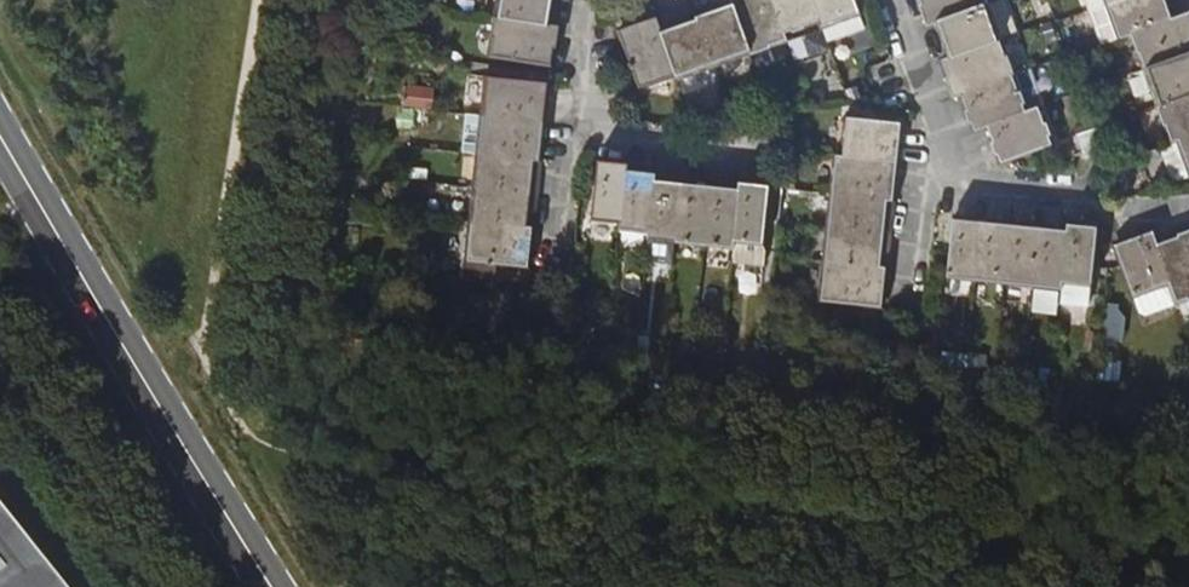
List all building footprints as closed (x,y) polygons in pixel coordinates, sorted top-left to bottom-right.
[(548,25),(552,0),(497,0),(495,17),(548,25)] [(732,4),(750,55),(786,42),(783,36),(771,0),(730,0),(732,4)] [(813,0),(771,0),(783,36),(821,22),(813,0)] [(853,0),(813,0),(821,22),(827,41),(863,28),(853,0)] [(926,25),(936,21),(985,4),(984,0),(918,0),(926,25)] [(936,21),(948,58),(998,40),(1015,34),(1002,0),(995,0),(985,4),(936,21)] [(1171,0),(1126,0),(1106,7),(1117,39),(1130,34),(1177,17),(1171,0)] [(750,55),(732,4),(696,17),(714,68),(750,55)] [(1177,17),(1130,34),(1143,70),(1188,54),(1188,13),(1177,17)] [(557,26),(548,25),(495,17),(488,55),(551,66),(557,26)] [(696,17),(660,31),(676,78),(678,81),(714,68),(696,17)] [(676,78),(660,31),(655,18),(618,30),(639,91),(676,78)] [(952,97),(959,94),(1011,76),(998,40),(948,58),(940,61),(952,97)] [(1188,95),(1188,54),(1143,70),(1156,107),(1188,95)] [(972,130),(984,126),(1036,107),(1044,104),(1030,69),(1011,76),(959,94),(972,130)] [(412,101),(428,102),(428,95),(430,95),(432,75),(415,73),(412,101)] [(544,123),(548,84),(485,78),(481,117),(544,123)] [(1156,107),(1169,143),(1176,140),(1188,136),(1188,95),(1156,107)] [(984,126),(991,146),(997,163),(1050,143),(1036,107),(984,126)] [(430,112),(399,108),(397,127),(428,130),(430,112)] [(541,150),(544,123),(481,117),(466,116),(461,154),(477,155),(540,162),(541,150)] [(897,163),(899,145),(901,124),(876,121),(845,118),(841,157),(897,163)] [(1090,159),(1106,153),(1096,128),(1074,135),(1083,161),(1090,159)] [(1188,177),(1188,136),(1176,140),(1169,143),(1160,146),(1172,180),(1177,181),(1188,177)] [(537,196),(540,162),(477,155),(473,189),(537,196)] [(893,202),(897,163),(841,157),(835,156),(831,195),(893,202)] [(620,229),(625,177),(626,170),(596,168),(590,226),(620,229)] [(647,238),(652,187),(653,180),(625,177),(620,229),(619,235),(647,238)] [(450,203),(451,186),(428,185),(427,202),(450,203)] [(681,190),(652,187),(647,238),(646,246),(675,249),(681,190)] [(470,221),(534,228),(537,196),(473,189),(470,221)] [(738,189),(738,196),(732,247),(731,255),(730,269),(765,272),(766,257),(761,251),(763,229),(767,192),(738,189)] [(704,252),(709,192),(681,190),(675,249),(704,252)] [(731,255),(732,247),(738,196),(709,192),(704,252),(731,255)] [(827,228),(890,235),(893,202),(831,195),(827,228)] [(952,219),(946,277),(975,280),(982,222),(952,219)] [(521,267),(530,268),(534,228),(470,221),(466,262),(521,267)] [(1003,283),(1009,224),(982,222),(975,280),(1003,283)] [(1032,286),(1038,227),(1009,224),(1003,283),(1032,286)] [(1067,230),(1061,282),(1060,289),(1059,306),(1088,309),(1090,285),(1092,266),(1096,227),(1067,224),(1067,230)] [(1060,289),(1061,282),(1067,230),(1038,227),(1032,286),(1060,289)] [(824,262),(887,268),(890,235),(827,228),(824,262)] [(1169,284),(1155,243),(1150,230),(1113,243),(1123,273),(1126,281),(1132,297),(1137,313),(1145,316),(1177,305),(1169,284)] [(1155,243),(1169,284),(1177,305),(1188,301),(1188,231),(1155,243)] [(674,260),(675,249),(646,246),(645,258),(674,260)] [(521,267),(466,262),(464,279),(519,286),(521,267)] [(883,304),(887,268),(824,262),(820,302),(882,308),(883,304)] [(1101,301),(1099,338),(1121,339),(1122,302),(1101,301)] [(1118,377),(1118,354),(1096,354),(1096,377),(1118,377)] [(0,499),(0,586),(69,586),(0,499)]
